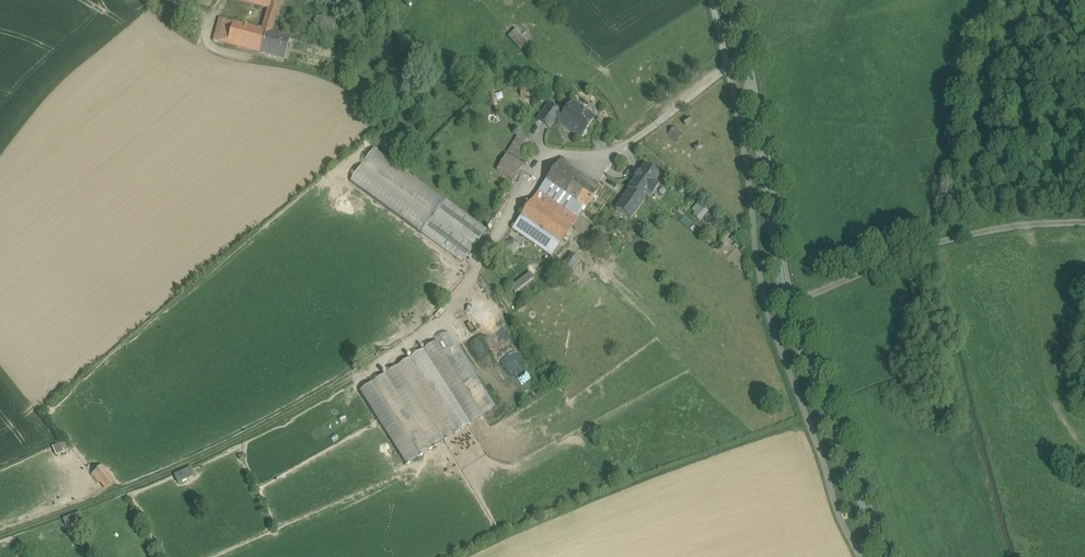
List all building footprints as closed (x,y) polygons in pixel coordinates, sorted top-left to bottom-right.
[(268,9),(270,3),(271,0),(234,0),(268,9)] [(263,28),(262,30),(267,32),(271,33),(279,6),(280,5),(270,3),(268,9),(263,28)] [(335,20),(316,15),(314,23),(333,28),(335,20)] [(233,23),(220,19),(213,41),(227,45),(233,23)] [(259,29),(233,23),(227,45),(261,54),(267,32),(262,30),(259,29)] [(516,28),(507,36),(520,50),(529,42),(516,28)] [(271,33),(267,32),(261,54),(284,60),(290,38),(271,33)] [(594,119),(572,103),(564,116),(559,122),(581,137),(582,137),(585,137),(587,133),(587,130),(586,130),(594,119)] [(564,116),(549,105),(538,121),(549,129),(556,120),(559,122),(564,116)] [(676,142),(680,137),(672,129),(667,133),(676,142)] [(523,165),(507,155),(497,170),(513,181),(523,165)] [(600,189),(560,160),(544,184),(583,212),(600,189)] [(645,166),(639,174),(638,173),(634,178),(635,179),(628,190),(629,190),(644,201),(645,201),(643,200),(648,193),(652,196),(659,186),(655,184),(660,177),(645,166)] [(583,212),(544,184),(538,192),(577,220),(583,212)] [(644,201),(629,190),(615,209),(630,220),(644,201)] [(577,220),(538,192),(533,200),(572,227),(577,220)] [(572,227),(533,200),(520,218),(559,245),(572,227)] [(699,201),(691,214),(701,221),(709,207),(699,201)] [(486,231),(446,202),(423,234),(462,263),(486,231)] [(559,245),(520,218),(512,229),(551,256),(559,245)] [(571,254),(562,267),(571,272),(579,260),(571,254)] [(530,272),(510,285),(515,292),(535,279),(530,272)] [(487,336),(495,349),(508,340),(499,327),(487,336)] [(450,334),(437,339),(441,349),(454,344),(450,334)] [(438,343),(360,387),(404,463),(495,410),(462,353),(448,361),(438,343)] [(55,452),(69,447),(64,440),(52,445),(55,452)] [(102,465),(91,475),(106,492),(117,482),(102,465)] [(174,476),(178,485),(196,477),(192,468),(174,476)] [(62,517),(66,527),(84,520),(80,510),(62,517)]
